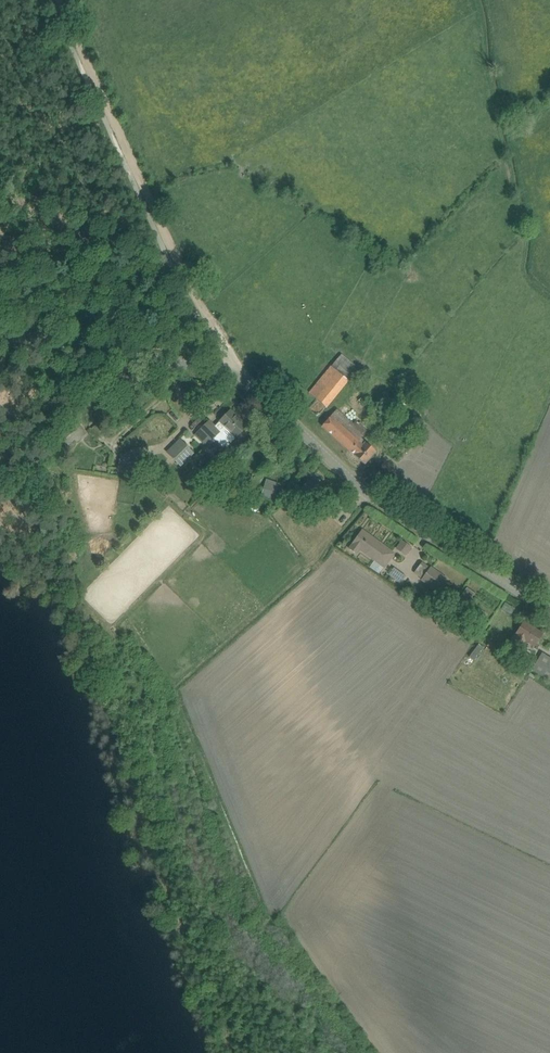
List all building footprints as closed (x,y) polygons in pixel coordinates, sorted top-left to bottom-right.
[(341,354),(316,385),(309,394),(326,407),(357,368),(341,354)] [(121,392),(122,391),(125,388),(127,390),(135,382),(129,376),(128,377),(122,372),(114,379),(117,382),(114,384),(121,392)] [(98,398),(106,390),(99,382),(90,390),(98,398)] [(361,438),(365,433),(369,429),(361,421),(359,423),(356,421),(354,423),(338,409),(322,426),(365,464),(376,452),(361,438)] [(232,442),(240,434),(247,426),(231,410),(215,426),(210,421),(196,435),(208,447),(213,441),(212,440),(222,431),(232,442)] [(180,440),(168,453),(181,466),(193,453),(180,440)] [(284,452),(288,446),(283,442),(279,448),(284,452)] [(122,454),(118,471),(132,474),(134,474),(137,457),(133,456),(122,454)] [(309,478),(300,490),(304,493),(312,501),(319,494),(326,486),(310,472),(306,475),(307,476),(309,478)] [(263,492),(261,496),(273,501),(275,495),(279,496),(285,490),(278,488),(279,484),(267,480),(264,487),(262,487),(261,490),(263,492)] [(362,530),(352,544),(349,548),(358,554),(361,550),(385,568),(395,554),(362,530)] [(412,547),(403,540),(398,547),(407,553),(412,547)] [(432,566),(430,568),(421,581),(437,593),(448,579),(432,566)] [(400,584),(406,576),(394,568),(389,575),(400,584)] [(467,588),(459,599),(467,605),(475,593),(467,588)] [(498,602),(495,608),(504,613),(507,608),(498,602)] [(521,651),(528,642),(535,646),(543,634),(524,621),(518,630),(510,644),(521,651)] [(532,669),(549,680),(549,658),(542,653),(536,663),(527,658),(523,665),(531,670),(532,669)]
